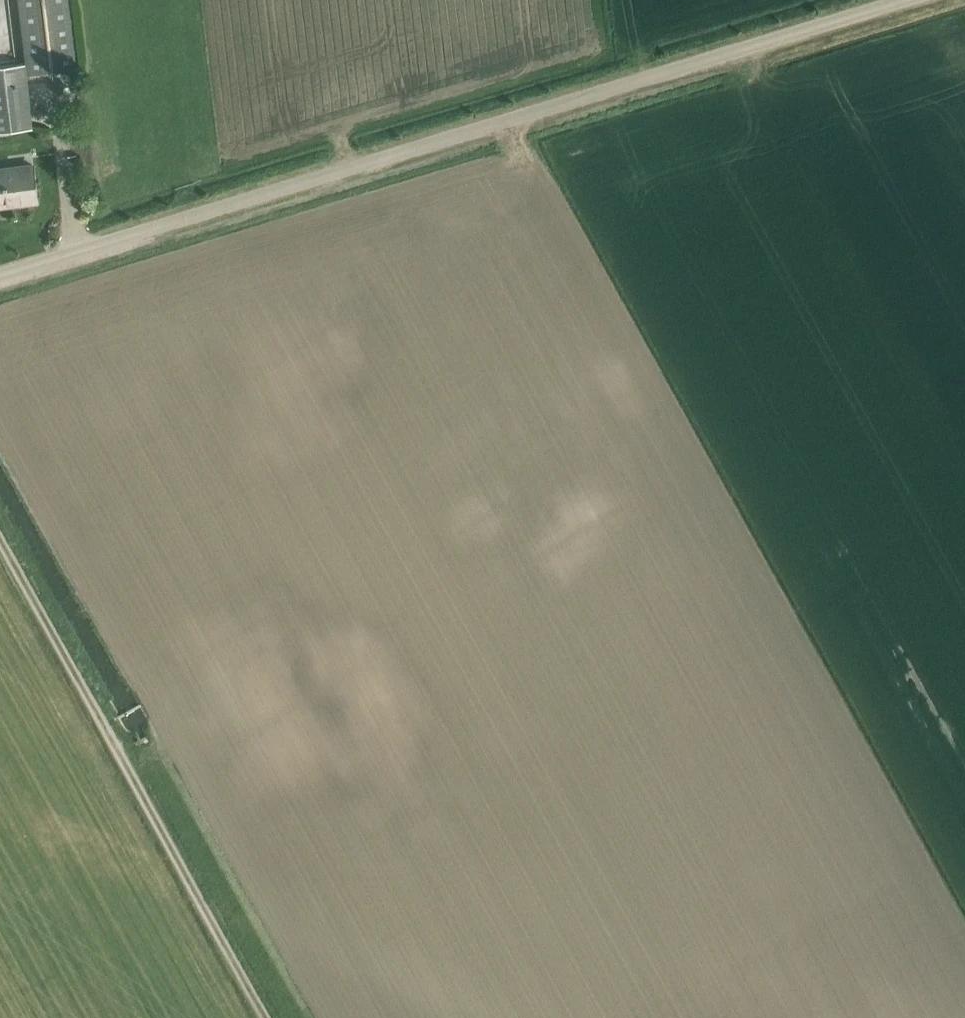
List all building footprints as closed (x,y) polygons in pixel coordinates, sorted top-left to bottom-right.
[(27,73),(79,67),(71,0),(19,0),(27,73)] [(33,127),(26,63),(0,66),(0,131),(33,127)] [(36,177),(34,165),(0,169),(0,205),(11,204),(10,200),(38,196),(36,177)]
